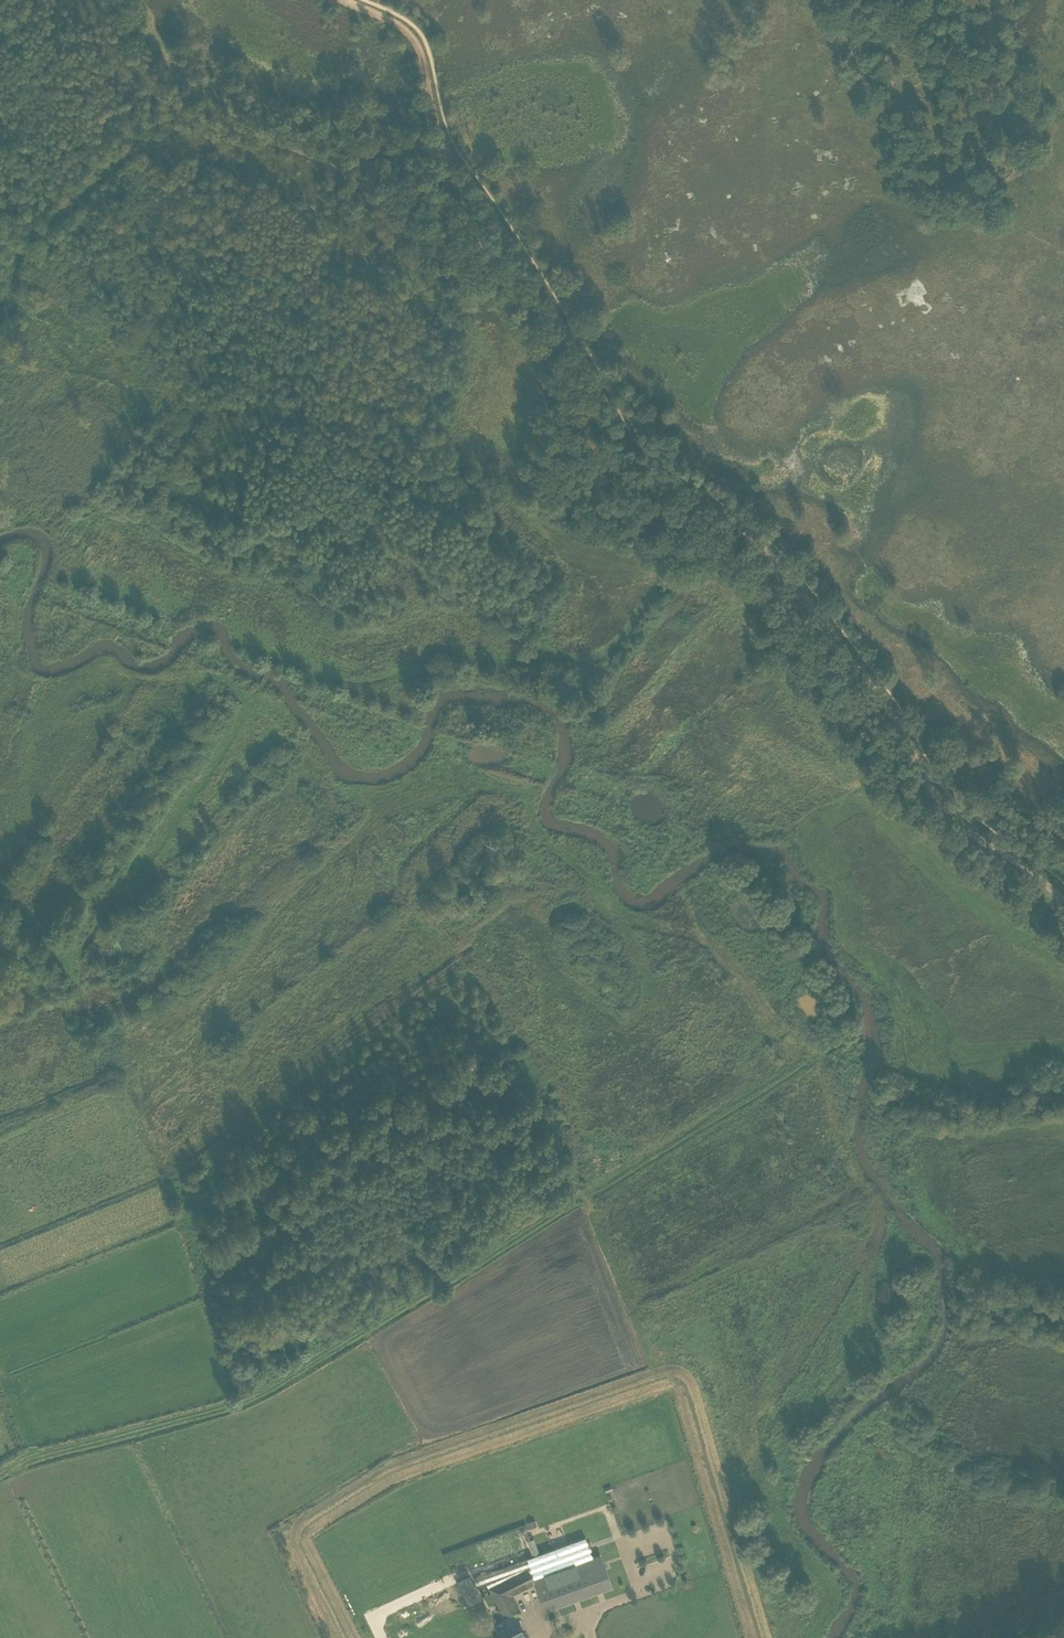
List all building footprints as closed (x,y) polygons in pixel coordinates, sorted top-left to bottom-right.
[(485,1580),(489,1588),(528,1568),(535,1584),(544,1611),(611,1586),(600,1554),(592,1557),(584,1536),(473,1577),(475,1584),(485,1580)] [(504,1619),(513,1615),(520,1611),(512,1595),(535,1584),(528,1568),(489,1588),(504,1619)] [(473,1582),(459,1589),(469,1606),(481,1600),(476,1592),(478,1591),(473,1582)] [(513,1615),(505,1619),(508,1626),(497,1631),(500,1637),(497,1637),(520,1637),(524,1636),(513,1615)]
